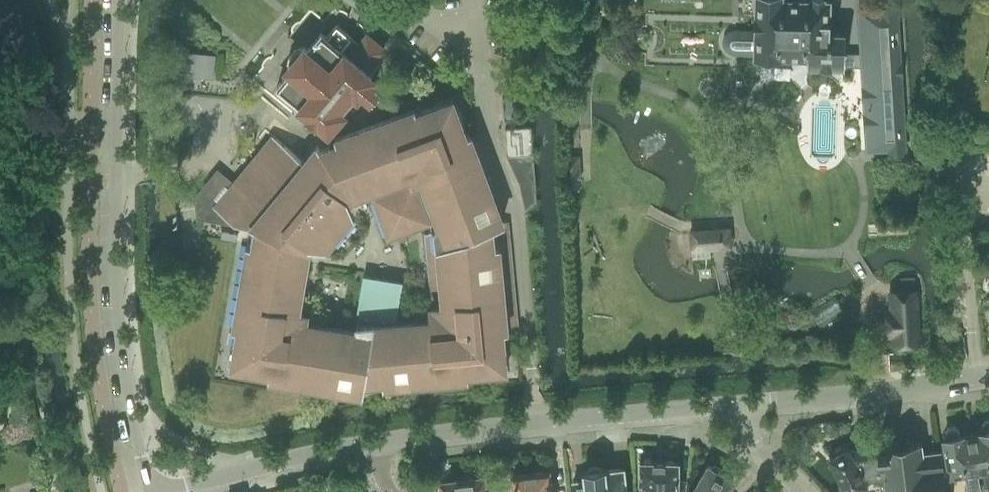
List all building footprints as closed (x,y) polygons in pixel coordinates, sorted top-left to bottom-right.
[(730,43),(732,46),(734,48),(738,50),(755,50),(755,56),(808,56),(808,65),(843,66),(843,64),(843,54),(843,32),(835,32),(836,25),(829,25),(829,0),(756,0),(755,32),(739,32),(735,32),(732,35),(730,39),(730,43)] [(843,54),(843,64),(845,64),(845,65),(853,65),(855,66),(856,66),(858,66),(859,66),(860,67),(863,101),(865,150),(888,149),(888,150),(905,149),(897,6),(879,7),(880,27),(880,31),(880,34),(878,38),(877,41),(875,44),(876,47),(868,56),(864,51),(862,51),(860,52),(858,52),(856,52),(854,52),(846,52),(846,54),(843,54)] [(237,185),(236,186),(240,190),(239,192),(223,179),(208,197),(224,210),(222,212),(218,208),(217,210),(221,213),(233,223),(238,224),(252,226),(256,228),(254,244),(247,243),(232,328),(238,329),(237,332),(237,333),(234,332),(233,332),(231,344),(235,345),(235,348),(234,353),(244,367),(249,368),(252,369),(251,373),(264,375),(265,371),(268,372),(267,377),(291,381),(362,393),(364,380),(382,378),(382,384),(468,376),(467,371),(471,370),(471,374),(484,373),(484,369),(486,369),(492,369),(503,355),(503,350),(501,332),(501,330),(513,329),(515,329),(505,236),(500,221),(499,217),(496,209),(493,210),(490,201),(492,200),(491,195),(469,138),(468,134),(464,135),(458,117),(456,111),(440,104),(435,106),(416,113),(415,109),(335,139),(330,125),(343,110),(339,107),(341,105),(342,105),(352,93),(351,92),(353,90),(357,93),(361,88),(368,94),(375,86),(368,80),(372,74),(367,70),(384,49),(366,34),(359,43),(351,37),(351,36),(337,24),(335,24),(326,36),(325,35),(321,32),(307,49),(304,46),(302,48),(300,47),(299,48),(295,49),(294,50),(291,53),(289,56),(288,57),(287,61),(287,63),(289,64),(287,66),(290,69),(276,86),(291,98),(320,122),(329,147),(321,150),(318,146),(316,146),(317,147),(304,162),(291,151),(276,138),(275,140),(279,143),(271,153),(267,150),(265,151),(269,154),(261,165),(257,162),(256,163),(260,166),(251,177),(247,173),(246,175),(250,178),(241,188),(237,185)] [(176,52),(174,72),(181,72),(213,76),(215,56),(183,53),(176,52)] [(524,210),(535,201),(531,126),(504,128),(506,156),(518,183),(524,210)] [(578,158),(565,158),(566,178),(579,177),(578,158)] [(690,230),(691,248),(730,245),(729,228),(690,230)] [(981,301),(988,299),(988,270),(978,272),(977,272),(979,301),(981,301)] [(892,339),(892,344),(919,342),(916,286),(889,287),(890,305),(886,305),(888,339),(892,339)] [(950,336),(949,337),(950,353),(965,351),(963,335),(961,335),(960,329),(949,330),(950,336)] [(722,345),(723,355),(741,354),(740,344),(722,345)] [(972,435),(981,489),(986,488),(988,487),(988,420),(985,421),(982,425),(983,431),(980,431),(981,434),(972,435)] [(981,489),(972,435),(963,437),(963,434),(960,435),(959,429),(954,426),(949,427),(945,432),(946,437),(943,437),(949,474),(964,471),(967,491),(975,490),(981,489)] [(791,434),(786,442),(791,445),(796,437),(791,434)] [(884,476),(886,491),(945,491),(940,450),(924,454),(924,451),(922,451),(921,445),(922,445),(922,442),(911,444),(910,441),(877,445),(877,447),(878,454),(882,453),(884,476)] [(869,477),(884,476),(882,453),(878,454),(877,447),(851,452),(849,449),(846,450),(841,448),(835,452),(834,454),(830,456),(849,491),(867,482),(866,479),(869,477)] [(640,480),(643,480),(643,491),(677,491),(677,481),(677,461),(652,460),(648,458),(646,458),(643,460),(640,460),(640,480)] [(697,483),(692,491),(726,491),(733,480),(720,473),(720,468),(715,465),(711,468),(708,465),(697,483)] [(573,480),(574,491),(626,491),(626,487),(623,467),(604,469),(604,468),(600,469),(597,466),(589,467),(587,471),(583,471),(584,479),(573,480)] [(513,475),(514,491),(550,491),(551,491),(550,484),(549,484),(547,471),(513,475)] [(483,477),(476,478),(473,476),(466,477),(464,479),(440,482),(441,484),(439,484),(435,491),(485,491),(483,477)]
